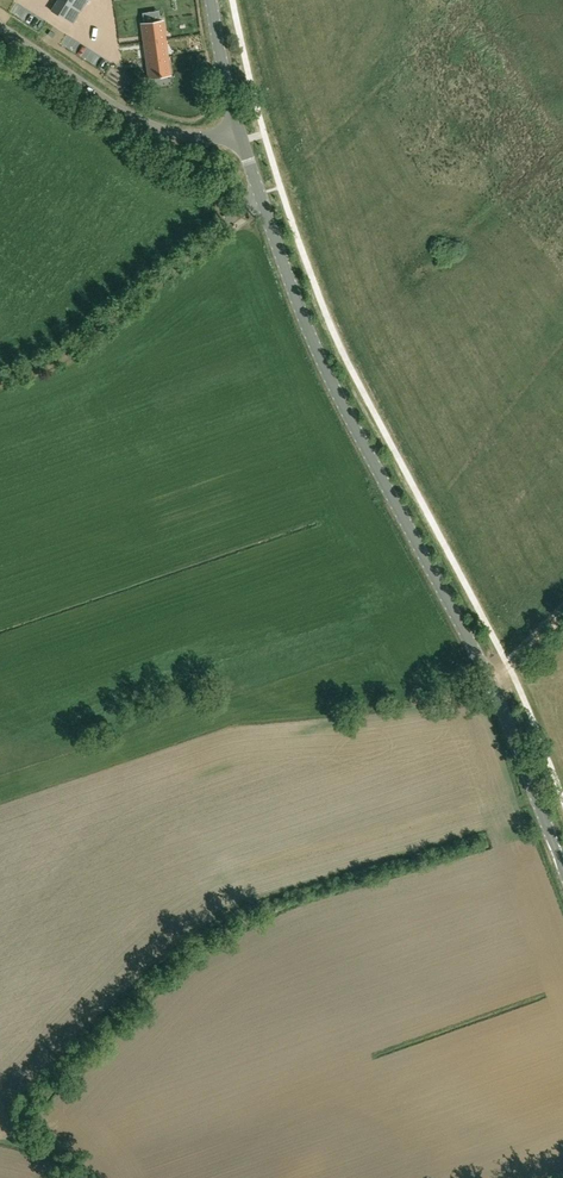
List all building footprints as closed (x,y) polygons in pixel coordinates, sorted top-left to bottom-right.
[(80,12),(61,0),(59,0),(52,11),(73,24),(80,12)] [(87,0),(61,0),(80,12),(87,0)] [(141,25),(144,44),(165,41),(163,22),(141,25)] [(144,44),(146,63),(168,60),(165,41),(144,44)] [(168,60),(146,63),(149,80),(171,77),(168,60)]
